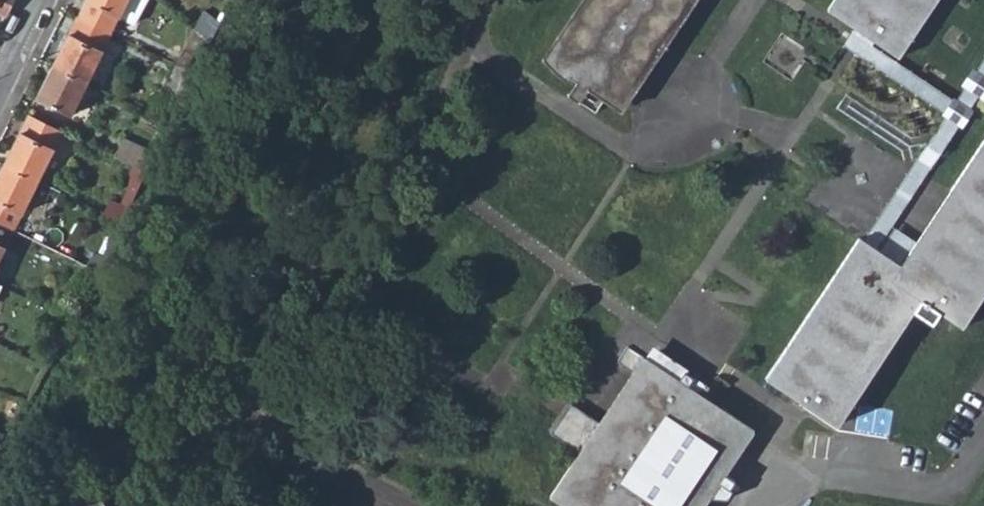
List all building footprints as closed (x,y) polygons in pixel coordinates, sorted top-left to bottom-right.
[(4,14),(11,0),(0,0),(0,11),(4,14)] [(75,23),(108,40),(118,20),(132,27),(145,0),(86,0),(75,23)] [(543,57),(571,75),(574,71),(584,78),(581,84),(615,107),(688,0),(581,0),(543,57)] [(828,9),(897,57),(936,0),(834,0),(828,9)] [(202,16),(192,36),(208,50),(220,25),(202,16)] [(75,23),(50,72),(83,88),(108,40),(75,23)] [(192,36),(174,72),(193,81),(208,50),(192,36)] [(50,72),(34,104),(67,121),(83,88),(50,72)] [(26,121),(1,170),(35,187),(60,137),(26,121)] [(901,266),(861,239),(767,379),(839,426),(922,301),(961,327),(983,293),(983,142),(901,266)] [(121,146),(112,163),(144,180),(152,162),(121,146)] [(0,173),(0,231),(10,236),(35,187),(1,170),(0,173)] [(107,206),(100,220),(119,229),(134,199),(126,195),(117,211),(107,206)] [(629,348),(619,365),(634,374),(600,424),(573,404),(553,432),(580,452),(552,497),(565,505),(705,505),(707,502),(725,505),(732,495),(730,493),(734,486),(724,479),(755,432),(703,397),(707,391),(682,374),(684,369),(652,348),(645,360),(629,348)]
